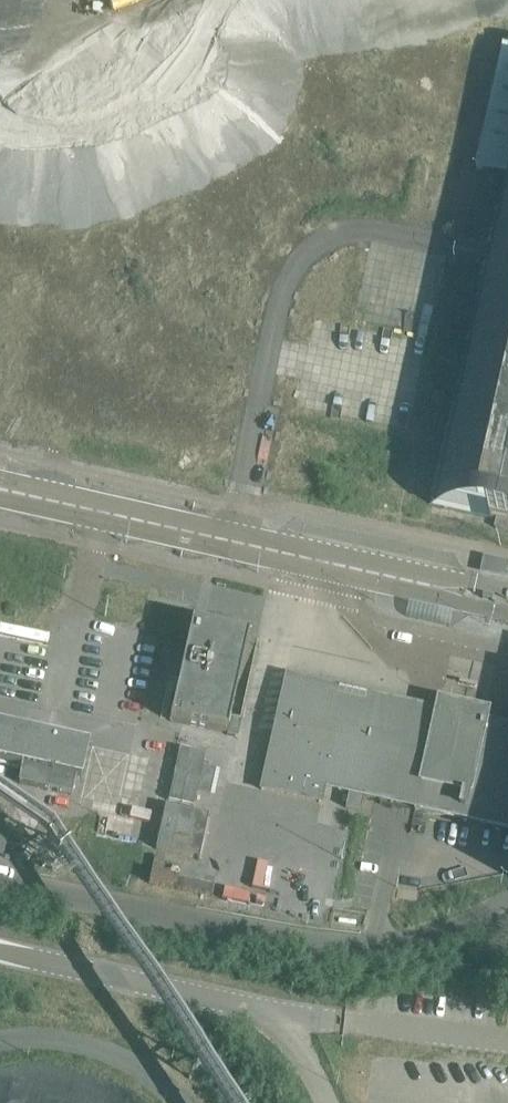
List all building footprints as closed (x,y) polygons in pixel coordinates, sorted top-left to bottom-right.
[(497,518),(495,527),(507,530),(507,48),(504,47),(477,168),(502,174),(486,243),(428,503),(497,518)] [(506,564),(485,560),(483,570),(504,574),(506,564)] [(203,625),(182,723),(238,736),(260,638),(203,625)] [(285,676),(260,788),(320,802),(324,787),(348,792),(345,807),(360,810),(363,795),(507,828),(507,725),(485,720),(487,711),(438,700),(436,709),(350,690),(285,676)] [(1,728),(0,731),(0,763),(33,770),(29,786),(81,798),(85,782),(90,783),(98,749),(1,728)] [(173,758),(160,756),(151,798),(163,801),(173,758)] [(155,848),(198,858),(208,815),(164,805),(155,848)]
